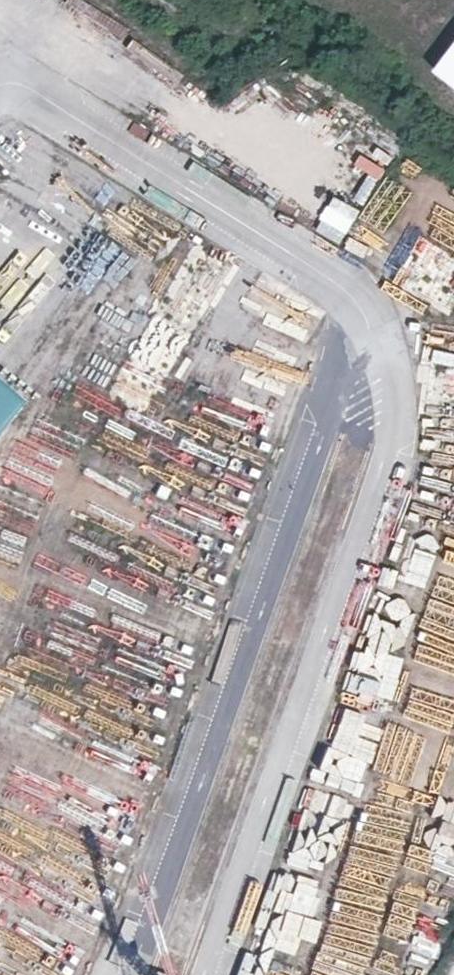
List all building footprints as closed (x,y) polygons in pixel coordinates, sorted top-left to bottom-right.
[(434,68),(453,83),(453,43),(434,68)] [(278,904),(271,929),(311,939),(324,888),(285,877),(278,904)]
